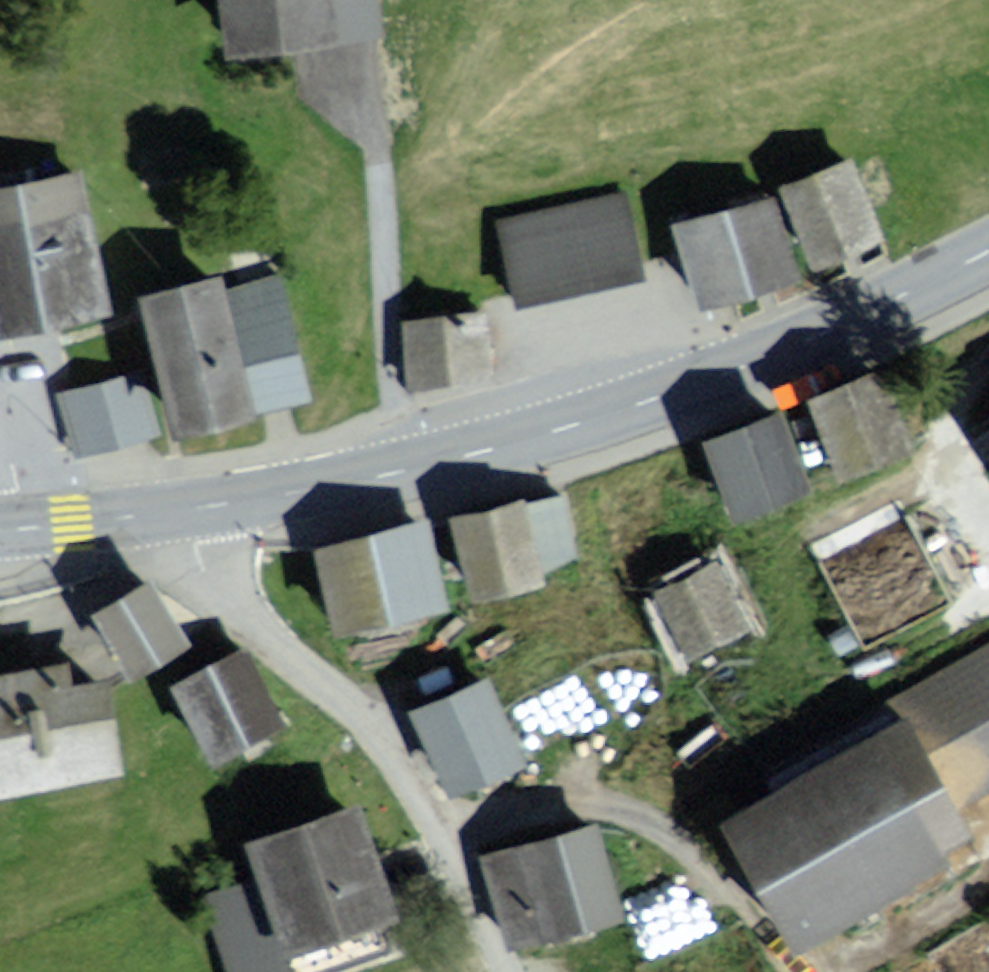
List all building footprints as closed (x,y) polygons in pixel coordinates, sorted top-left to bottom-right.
[(235,40),(324,33),(321,0),(232,0),(235,40)] [(852,163),(790,186),(815,255),(877,232),(852,163)] [(0,196),(0,300),(5,323),(108,300),(80,178),(0,196)] [(576,294),(641,278),(621,195),(501,224),(521,307),(576,294)] [(759,197),(687,219),(708,290),(781,268),(759,197)] [(143,294),(171,415),(297,385),(269,265),(143,294)] [(478,311),(417,321),(428,385),(489,375),(478,311)] [(879,371),(813,394),(838,467),(904,444),(879,371)] [(137,375),(67,395),(81,444),(151,424),(137,375)] [(725,507),(800,484),(779,413),(704,435),(725,507)] [(548,490),(458,514),(478,587),(567,563),(548,490)] [(420,524),(324,546),(341,623),(438,601),(420,524)] [(705,563),(658,585),(683,637),(730,615),(705,563)] [(93,611),(119,666),(174,640),(148,585),(93,611)] [(942,674),(988,756),(988,647),(942,674)] [(244,657),(184,685),(213,748),(274,720),(244,657)] [(104,757),(87,668),(0,685),(0,777),(104,757)] [(506,753),(479,682),(422,704),(449,775),(506,753)] [(909,724),(732,824),(795,936),(972,835),(909,724)] [(349,807),(251,843),(282,927),(380,892),(349,807)] [(585,830),(498,859),(522,932),(609,903),(585,830)]
